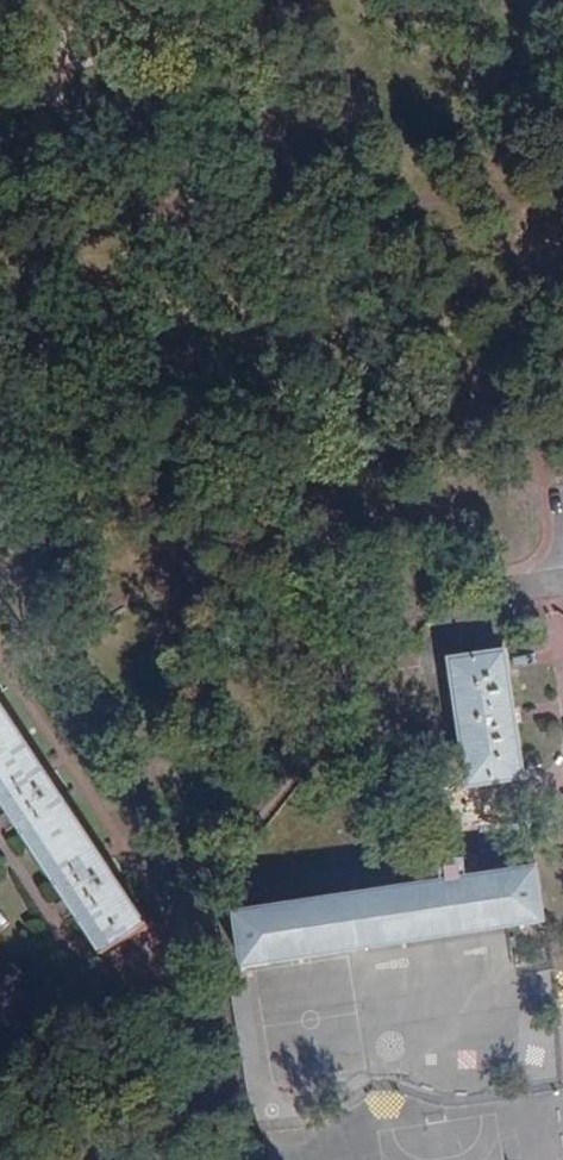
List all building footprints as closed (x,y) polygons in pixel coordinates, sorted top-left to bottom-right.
[(523,781),(505,652),(449,661),(468,788),(523,781)] [(145,927),(0,706),(0,801),(102,955),(145,927)] [(545,922),(537,868),(235,915),(244,969),(545,922)]
